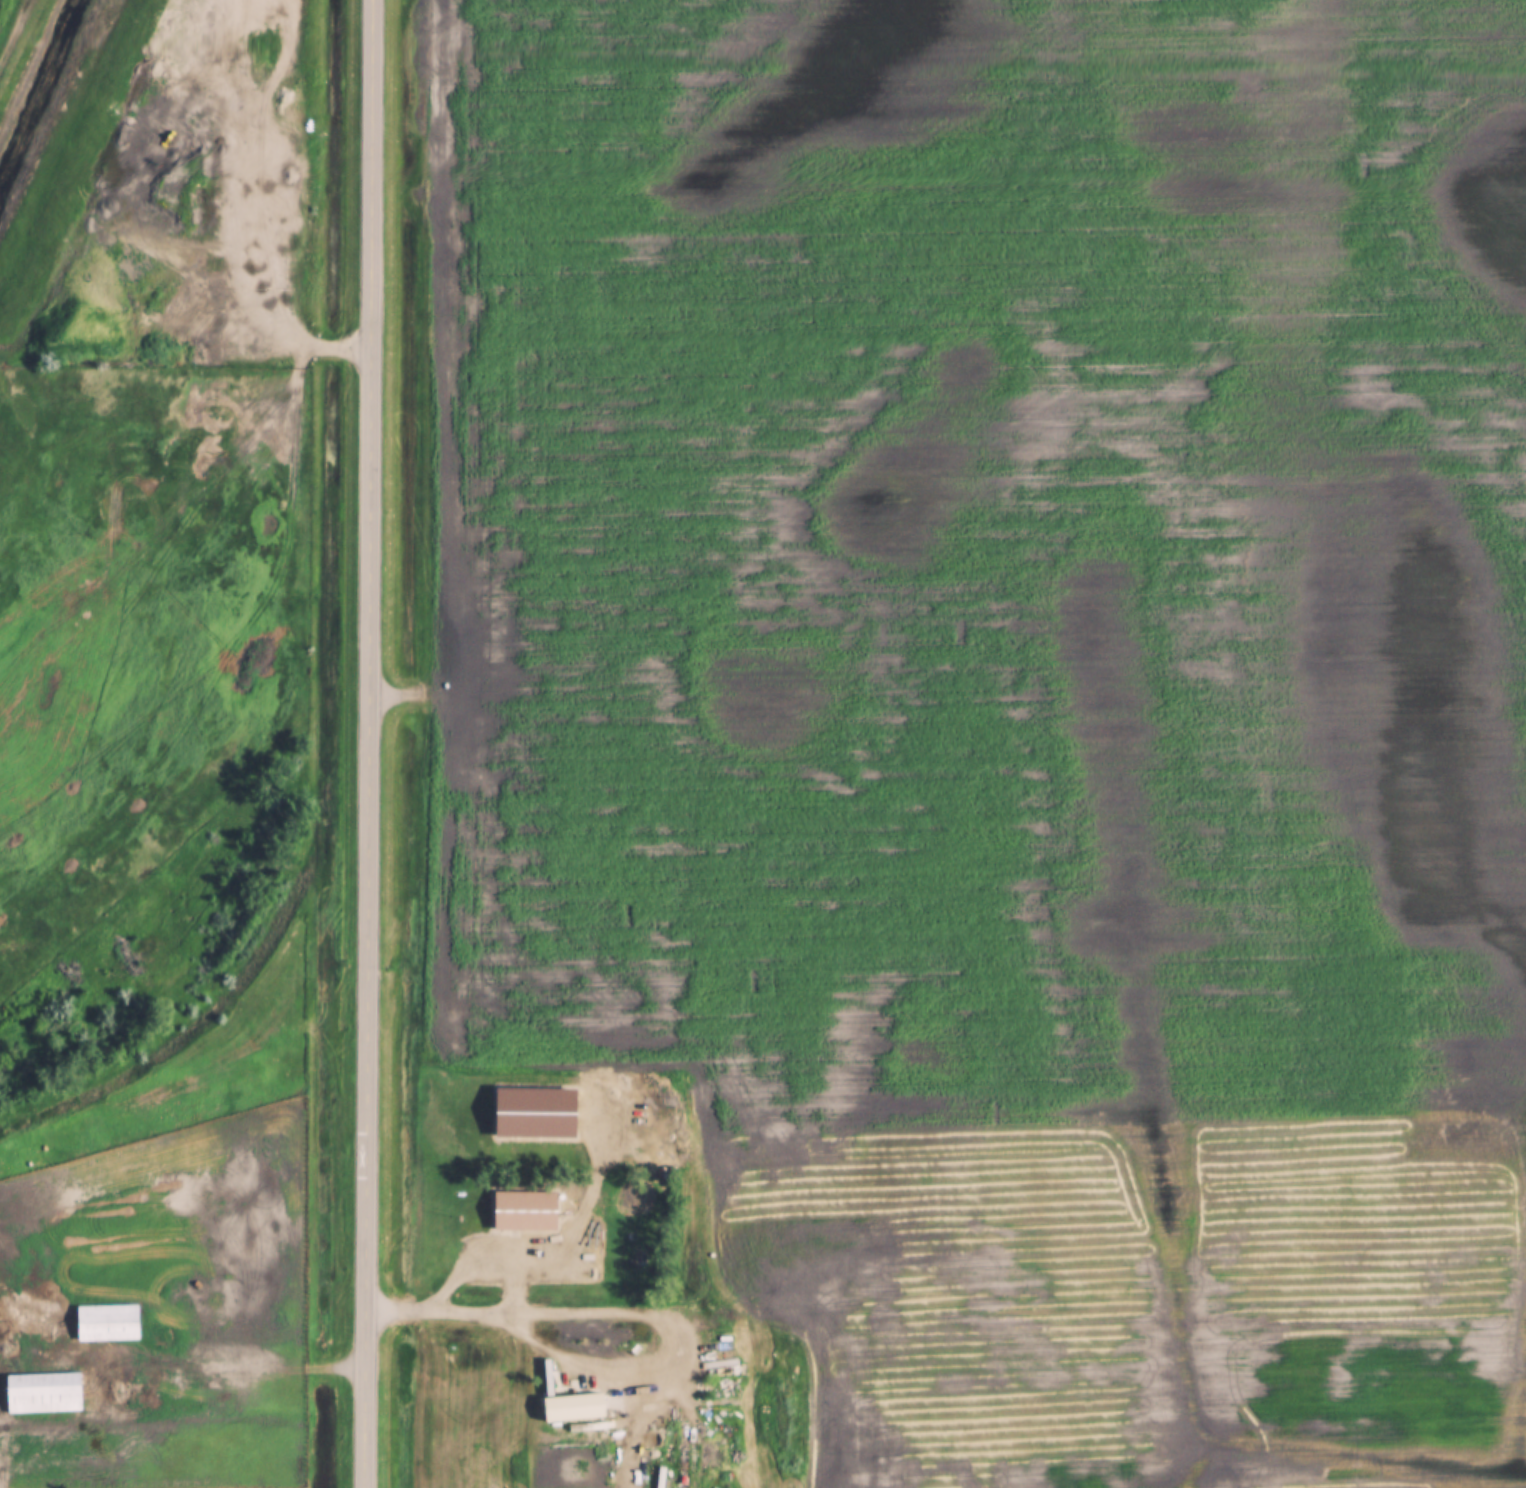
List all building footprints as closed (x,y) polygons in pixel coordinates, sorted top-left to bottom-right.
[(204,297),(218,297),(218,271),(204,271),(204,297)] [(219,308),(204,307),(203,323),(218,324),(219,308)] [(576,1089),(496,1089),(496,1138),(576,1138),(576,1089)] [(494,1231),(556,1231),(556,1192),(494,1192),(494,1231)] [(78,1341),(139,1340),(138,1305),(77,1306),(78,1341)] [(81,1412),(80,1373),(6,1375),(7,1414),(81,1412)] [(601,1395),(586,1395),(586,1407),(601,1407),(601,1395)]
